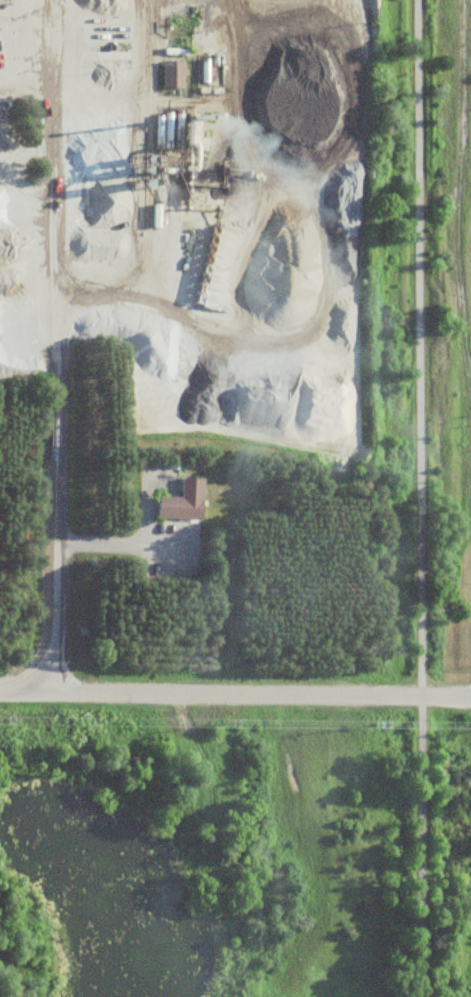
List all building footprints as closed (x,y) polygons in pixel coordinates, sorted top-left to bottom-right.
[(160,88),(183,88),(183,61),(160,61),(160,88)] [(156,498),(156,520),(201,521),(201,480),(179,480),(179,498),(156,498)]
